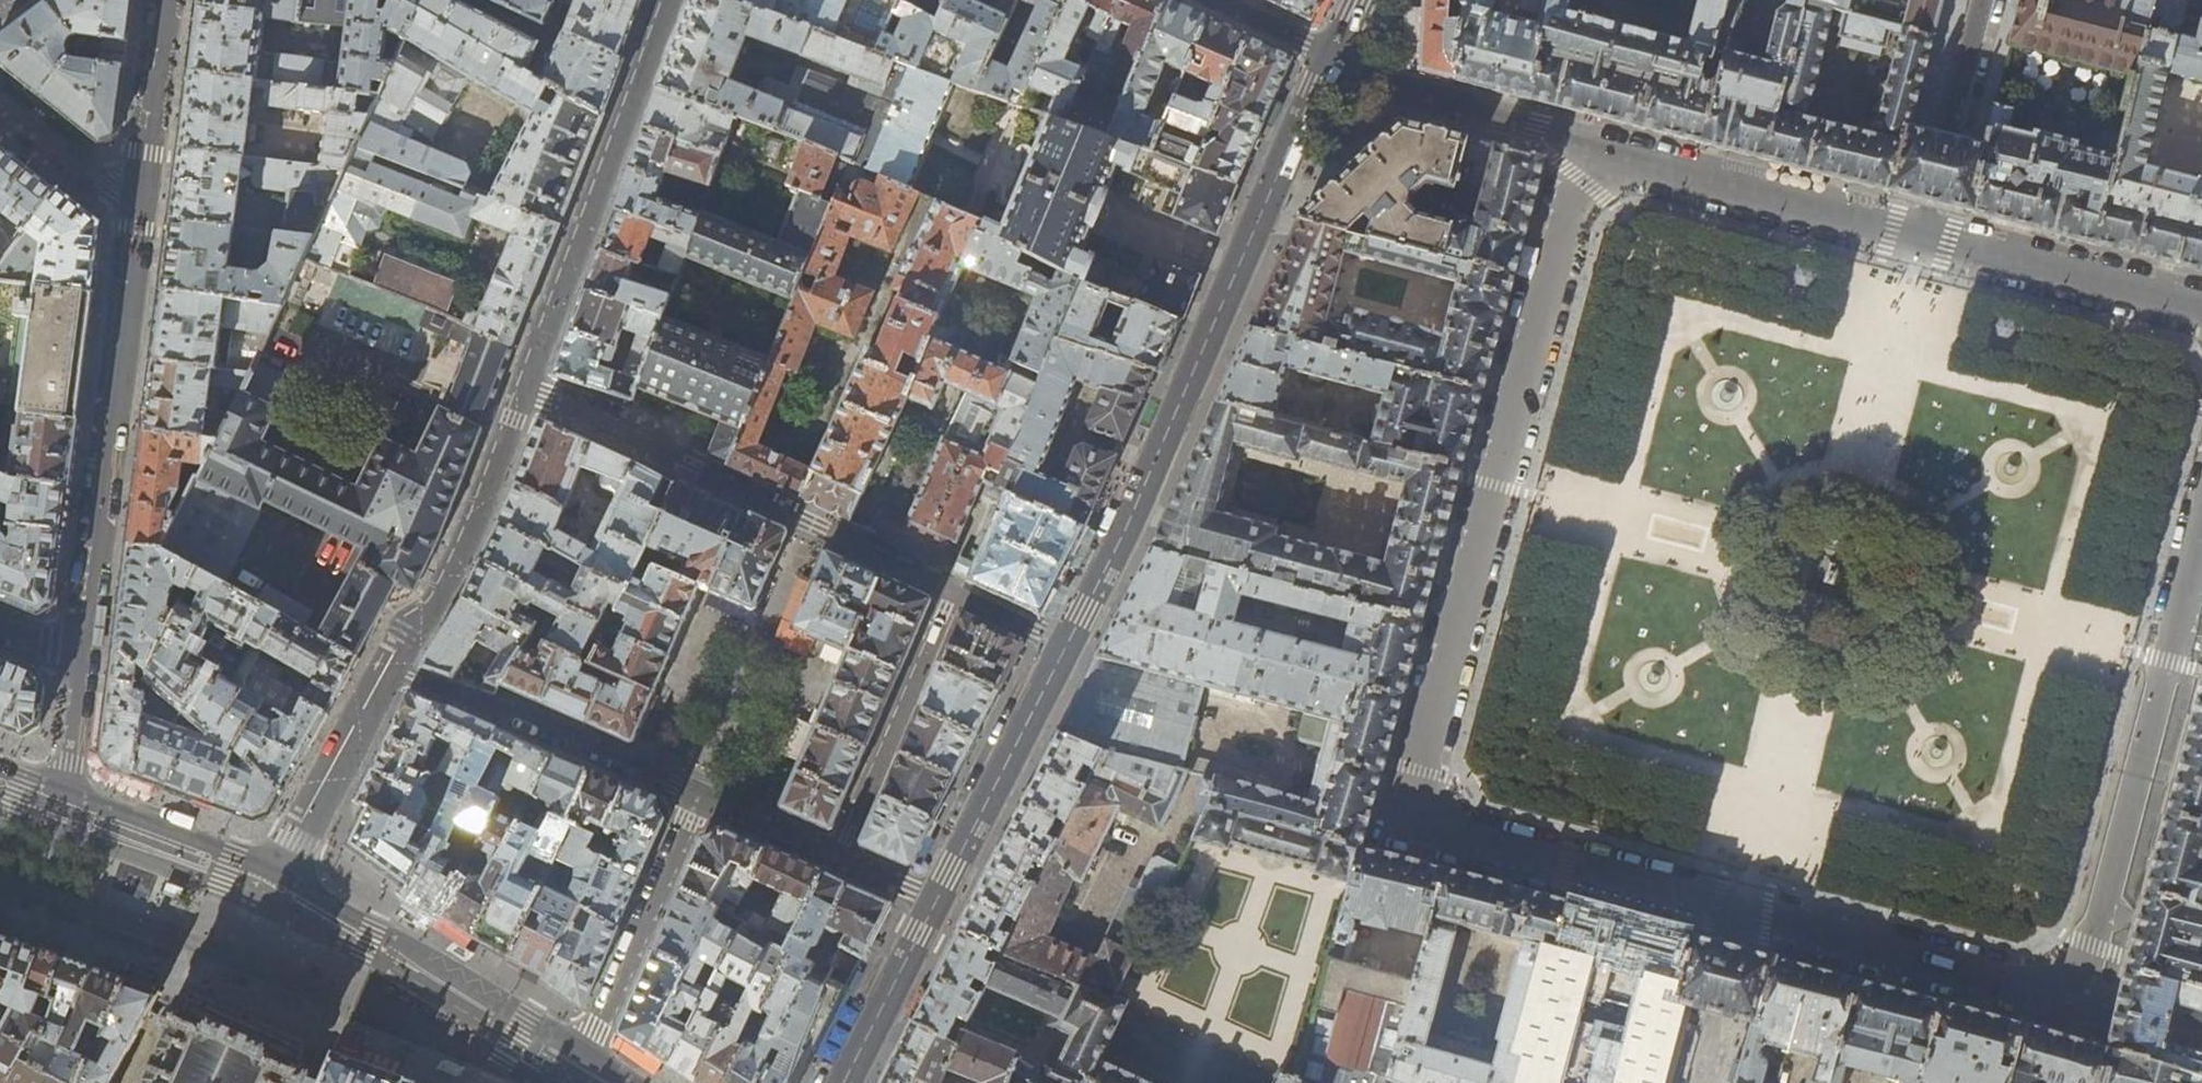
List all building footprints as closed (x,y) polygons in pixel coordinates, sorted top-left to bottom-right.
[(47,3),(71,37),(75,34),(79,34),(98,36),(98,43),(102,44),(102,50),(126,53),(132,8),(132,4),(133,0),(51,0),(47,3)] [(195,21),(188,74),(378,99),(418,11),(407,4),(398,0),(198,0),(195,21)] [(481,0),(409,0),(407,4),(418,11),(534,78),(537,71),(528,65),(538,45),(475,12),(481,0)] [(494,2),(545,25),(555,4),(553,0),(495,0),(494,2)] [(641,0),(577,0),(565,33),(623,61),(624,59),(622,53),(635,18),(641,0)] [(659,89),(719,113),(729,88),(747,40),(758,12),(727,0),(693,0),(684,25),(678,40),(659,89)] [(758,12),(876,57),(900,5),(902,0),(780,0),(780,1),(776,0),(727,0),(758,12)] [(1018,0),(999,0),(993,13),(965,0),(947,0),(938,23),(900,5),(876,57),(890,62),(908,69),(952,84),(977,93),(991,63),(1018,0)] [(947,0),(902,0),(900,5),(938,23),(947,0)] [(1009,71),(991,63),(977,93),(1019,107),(1067,0),(1042,0),(1009,71)] [(1019,107),(1051,118),(1063,120),(1086,69),(1065,60),(1089,8),(1099,12),(1087,38),(1098,42),(1117,0),(1067,0),(1019,107)] [(1107,138),(1166,2),(1163,0),(1117,0),(1098,42),(1086,69),(1063,120),(1107,138)] [(1282,8),(1286,0),(1264,0),(1282,8)] [(1311,22),(1321,0),(1286,0),(1282,8),(1311,22)] [(1454,81),(1463,9),(1464,0),(1422,0),(1422,16),(1419,65),(1419,72),(1436,77),(1454,81)] [(1463,9),(1454,81),(1481,88),(1534,101),(1546,27),(1552,0),(1524,0),(1522,9),(1523,9),(1520,22),(1491,15),(1494,0),(1464,0),(1463,9)] [(1687,43),(1566,13),(1567,10),(1568,10),(1569,8),(1567,7),(1569,0),(1552,0),(1546,27),(1534,101),(1545,104),(1702,144),(1708,119),(1720,70),(1708,67),(1705,79),(1700,78),(1705,58),(1711,59),(1726,0),(1697,0),(1693,19),(1691,19),(1686,40),(1687,41),(1687,43)] [(1788,68),(1804,4),(1805,0),(1787,0),(1784,8),(1776,14),(1767,56),(1768,56),(1766,63),(1788,68)] [(1844,0),(1805,0),(1804,4),(1833,11),(1833,10),(1838,11),(1841,12),(1844,0)] [(1934,38),(1944,0),(1911,0),(1905,22),(1852,8),(1851,14),(1904,28),(1934,38)] [(2010,45),(2127,76),(2118,112),(2127,114),(2147,35),(2156,0),(2021,0),(2010,45)] [(2147,35),(2194,46),(2201,20),(2201,19),(2184,15),(2187,0),(2156,0),(2147,35)] [(1184,10),(1166,2),(1107,138),(1152,153),(1160,134),(1164,123),(1170,108),(1159,104),(1146,121),(1142,119),(1164,64),(1185,73),(1186,71),(1207,21),(1184,10)] [(41,96),(71,58),(67,53),(66,47),(68,41),(71,37),(47,3),(23,21),(0,38),(0,64),(5,68),(28,85),(41,96)] [(1778,110),(1805,118),(1833,11),(1804,4),(1788,68),(1778,110)] [(581,171),(602,117),(550,88),(541,82),(534,78),(418,11),(378,99),(355,147),(367,152),(464,188),(470,175),(466,165),(396,135),(403,122),(431,139),(467,77),(533,114),(489,199),(560,225),(581,171)] [(1881,48),(1885,49),(1891,30),(1902,32),(1881,115),(1878,115),(1876,117),(1877,120),(1878,122),(1874,136),(1905,144),(1909,130),(1910,129),(1915,110),(1920,90),(1934,38),(1904,28),(1851,14),(1841,12),(1838,11),(1835,26),(1842,27),(1840,37),(1844,38),(1842,46),(1879,56),(1881,48)] [(747,40),(759,45),(758,49),(775,56),(777,51),(848,78),(880,90),(890,62),(876,57),(758,12),(747,40)] [(2201,20),(2194,46),(2147,35),(2127,114),(2122,137),(2115,160),(2100,219),(2095,244),(2201,271),(2201,182),(2144,168),(2168,73),(2201,82),(2201,20)] [(1225,29),(1207,21),(1186,71),(1190,76),(1213,86),(1205,106),(1197,105),(1175,98),(1170,108),(1164,123),(1199,136),(1196,142),(1199,144),(1199,147),(1202,149),(1220,107),(1248,40),(1225,29)] [(560,38),(563,32),(549,26),(546,26),(545,30),(560,38)] [(613,89),(623,61),(565,33),(541,82),(550,88),(602,117),(613,89)] [(1268,49),(1248,40),(1220,107),(1237,113),(1263,126),(1277,96),(1292,62),(1293,60),(1268,49)] [(1708,119),(1702,144),(1765,160),(1771,135),(1778,110),(1788,68),(1766,63),(1734,55),(1736,44),(1727,41),(1720,70),(1708,119)] [(108,139),(116,136),(116,135),(121,94),(126,53),(102,50),(100,57),(96,57),(95,63),(77,61),(71,58),(41,96),(49,102),(71,120),(100,143),(108,139)] [(759,128),(805,145),(848,164),(865,171),(908,69),(890,62),(880,90),(848,78),(844,86),(799,70),(791,91),(766,82),(760,100),(729,88),(719,113),(738,120),(759,128)] [(908,191),(952,84),(908,69),(865,171),(908,191)] [(180,139),(178,149),(243,158),(245,141),(252,142),(255,140),(256,127),(254,125),(248,124),(249,111),(268,107),(329,115),(322,169),(344,172),(355,147),(378,99),(188,74),(180,139)] [(1167,91),(1175,94),(1180,84),(1171,81),(1167,91)] [(652,107),(644,128),(678,142),(722,160),(721,163),(730,166),(733,159),(725,156),(738,120),(719,113),(659,89),(652,107)] [(1249,157),(1263,126),(1237,113),(1220,107),(1202,149),(1196,167),(1236,186),(1249,157)] [(1944,206),(2095,244),(2100,219),(2115,160),(2122,137),(2104,133),(2099,156),(2073,150),(2074,145),(2036,135),(2035,140),(2007,133),(2012,110),(1994,107),(1990,129),(1989,132),(1988,132),(1986,140),(1984,147),(1955,140),(1947,138),(1940,136),(1921,132),(1910,129),(1909,130),(1905,144),(1898,168),(1892,193),(1911,198),(1923,201),(1929,202),(1937,204),(1944,206)] [(1765,160),(1892,193),(1898,168),(1905,144),(1874,136),(1805,118),(1778,110),(1771,135),(1765,160)] [(1220,225),(1236,186),(1196,167),(1202,149),(1199,147),(1160,134),(1152,153),(1107,138),(1063,120),(1051,118),(1005,229),(986,222),(985,226),(983,225),(980,232),(981,233),(1082,282),(1181,321),(1182,316),(1195,287),(1192,284),(1196,277),(1158,260),(1148,282),(1082,253),(1092,229),(1094,230),(1108,195),(1106,194),(1117,169),(1184,197),(1175,217),(1214,235),(1218,225),(1220,225)] [(1338,124),(1329,120),(1323,135),(1332,139),(1338,124)] [(1451,189),(1465,137),(1421,127),(1404,123),(1378,147),(1355,167),(1342,180),(1299,219),(1365,237),(1441,257),(1451,218),(1421,211),(1414,217),(1405,206),(1408,193),(1421,181),(1451,189)] [(636,148),(629,169),(663,184),(666,176),(678,142),(644,128),(636,148)] [(793,177),(805,145),(759,128),(747,159),(793,177)] [(1489,270),(1513,276),(1545,158),(1534,155),(1520,151),(1465,137),(1451,189),(1463,193),(1460,204),(1477,208),(1472,224),(1451,218),(1441,257),(1462,263),(1489,270)] [(60,189),(8,148),(0,142),(0,211),(8,218),(0,229),(0,266),(60,189)] [(622,188),(614,210),(692,240),(701,216),(721,163),(722,160),(678,142),(666,176),(687,183),(678,209),(664,204),(663,206),(657,204),(664,185),(663,184),(629,169),(628,172),(622,188)] [(802,193),(833,206),(848,164),(805,145),(793,177),(789,188),(802,193)] [(553,242),(560,225),(489,199),(481,196),(478,206),(362,162),(367,152),(355,147),(344,172),(312,239),(303,260),(348,277),(366,231),(378,229),(383,219),(381,217),(389,210),(465,239),(473,217),(512,232),(485,304),(479,302),(477,309),(482,311),(479,320),(469,312),(463,325),(512,348),(526,313),(533,295),(534,291),(540,278),(553,242)] [(171,211),(169,221),(234,229),(239,187),(287,193),(282,235),(312,239),(344,172),(322,169),(243,158),(178,149),(171,211)] [(833,206),(808,271),(835,281),(851,239),(892,255),(919,196),(908,191),(865,171),(848,164),(833,206)] [(60,189),(0,266),(0,282),(94,293),(99,258),(104,223),(87,209),(79,203),(60,189)] [(685,258),(797,299),(808,271),(833,206),(802,193),(781,246),(701,216),(692,240),(685,258)] [(965,269),(981,233),(980,232),(983,225),(937,205),(895,290),(903,294),(901,300),(942,317),(944,318),(965,269)] [(606,232),(599,251),(639,264),(647,240),(667,247),(658,271),(678,277),(685,258),(692,240),(614,210),(606,232)] [(1250,329),(1318,347),(1325,319),(1341,253),(1359,257),(1365,237),(1299,219),(1274,275),(1250,329)] [(162,278),(160,292),(248,303),(249,294),(263,295),(263,305),(281,307),(285,300),(303,260),(312,239),(282,235),(234,229),(169,221),(162,278)] [(1039,298),(1014,362),(1013,363),(1043,375),(1058,340),(1082,282),(981,233),(965,269),(1039,298)] [(1365,237),(1359,257),(1456,284),(1462,263),(1441,257),(1365,237)] [(389,247),(372,287),(446,316),(462,275),(389,247)] [(592,271),(584,291),(662,320),(663,318),(678,277),(658,271),(639,264),(599,251),(592,271)] [(277,411),(242,394),(240,395),(217,442),(200,479),(197,478),(177,517),(162,547),(161,550),(197,571),(224,585),(264,500),(365,551),(318,637),(356,657),(385,602),(394,586),(399,585),(415,593),(441,537),(471,459),(482,431),(480,429),(497,386),(512,348),(463,325),(446,316),(372,287),(348,277),(303,260),(285,300),(320,313),(325,301),(316,297),(321,283),(345,292),(343,298),(431,333),(433,329),(448,335),(445,344),(466,352),(443,411),(439,409),(437,412),(438,413),(417,459),(382,440),(380,443),(381,444),(357,490),(261,443),(277,411)] [(1482,392),(1513,276),(1489,270),(1462,263),(1456,284),(1443,337),(1346,312),(1342,323),(1325,319),(1318,347),(1458,385),(1482,392)] [(1808,286),(1811,284),(1812,281),(1813,278),(1812,275),(1811,273),(1808,271),(1805,270),(1802,271),(1799,273),(1797,275),(1797,278),(1797,281),(1799,284),(1802,286),(1805,286),(1808,286)] [(774,360),(771,366),(789,372),(798,376),(818,327),(856,341),(874,295),(835,281),(808,271),(797,299),(774,360)] [(657,281),(631,272),(627,285),(653,293),(657,281)] [(94,293),(0,282),(0,321),(14,327),(9,368),(0,367),(0,405),(11,410),(22,416),(78,422),(86,359),(94,293)] [(1159,373),(1159,372),(1169,350),(1174,336),(1181,321),(1082,282),(1058,340),(1153,371),(1159,373)] [(553,376),(577,383),(624,398),(632,401),(637,389),(662,320),(584,291),(575,317),(553,376)] [(152,351),(151,361),(215,370),(220,328),(231,329),(227,365),(224,364),(219,363),(218,370),(250,374),(281,307),(263,305),(248,303),(160,292),(152,351)] [(879,354),(903,363),(906,356),(922,362),(934,339),(946,344),(951,334),(938,329),(942,317),(901,300),(899,299),(879,354)] [(709,457),(727,465),(771,366),(774,360),(663,318),(662,320),(637,389),(649,394),(675,404),(682,406),(691,410),(723,422),(718,435),(709,457)] [(2009,338),(2012,336),(2014,333),(2015,330),(2014,327),(2012,324),(2009,322),(2006,321),(2003,322),(2000,323),(1998,326),(1997,330),(1998,333),(2000,336),(2002,338),(2006,339),(2009,338)] [(1014,376),(1038,388),(1043,375),(1013,363),(1014,362),(1001,357),(996,368),(963,353),(970,334),(956,329),(955,333),(951,332),(951,334),(946,344),(934,339),(922,362),(914,382),(912,385),(914,387),(908,399),(932,409),(931,411),(934,412),(946,386),(968,396),(999,410),(1014,376)] [(1438,462),(1462,468),(1482,392),(1458,385),(1318,347),(1250,329),(1234,364),(1216,405),(1349,439),(1352,425),(1277,406),(1287,368),(1383,393),(1372,436),(1357,432),(1355,440),(1363,442),(1438,462)] [(1008,495),(1010,497),(1011,495),(1083,527),(1115,458),(1084,448),(1078,450),(1075,455),(1076,456),(1064,486),(1041,475),(1078,382),(1104,390),(1093,417),(1091,419),(1089,424),(1093,431),(1123,439),(1153,371),(1058,340),(1043,375),(1038,388),(1025,422),(1002,481),(999,491),(1008,495)] [(815,474),(861,495),(908,399),(914,387),(912,385),(914,382),(898,376),(903,363),(879,354),(870,351),(815,474)] [(147,397),(142,432),(217,442),(240,395),(242,394),(250,374),(218,370),(215,370),(151,361),(147,397)] [(856,506),(861,495),(815,474),(760,448),(789,372),(771,366),(727,465),(752,477),(835,517),(848,522),(856,506)] [(1038,388),(1014,376),(999,410),(1005,412),(1025,422),(1038,388)] [(999,410),(968,396),(947,440),(985,457),(1005,412),(999,410)] [(1298,456),(1356,471),(1363,442),(1355,440),(1349,439),(1216,405),(1202,436),(1184,476),(1177,492),(1151,550),(1248,574),(1323,594),(1334,550),(1277,535),(1279,528),(1215,513),(1232,446),(1296,463),(1298,456)] [(74,458),(78,422),(22,416),(11,410),(7,420),(20,427),(16,460),(5,456),(2,475),(12,480),(70,487),(74,458)] [(911,521),(958,543),(986,484),(987,485),(991,476),(1002,481),(1025,422),(1005,412),(985,457),(947,440),(912,520),(911,521)] [(542,421),(538,419),(522,465),(516,484),(499,523),(572,561),(629,586),(632,578),(641,560),(662,514),(673,483),(660,477),(603,450),(542,421)] [(135,482),(127,545),(161,550),(162,547),(177,517),(169,513),(179,492),(183,464),(198,466),(196,475),(198,476),(197,478),(200,479),(217,442),(142,432),(136,476),(135,482)] [(1397,614),(1421,620),(1462,468),(1438,462),(1363,442),(1356,471),(1404,483),(1383,564),(1334,550),(1323,594),(1371,607),(1397,614)] [(70,487),(12,480),(2,475),(0,474),(0,501),(12,506),(9,525),(64,533),(66,513),(70,487)] [(738,515),(673,483),(662,514),(731,546),(774,565),(780,550),(786,536),(784,532),(752,517),(751,518),(750,521),(738,515)] [(1038,609),(1043,608),(1052,589),(1073,547),(1083,527),(1011,495),(1010,497),(1007,504),(994,533),(975,577),(977,582),(993,589),(1007,595),(1038,609)] [(954,551),(958,543),(911,521),(912,520),(887,509),(880,511),(868,532),(896,545),(943,566),(947,564),(954,551)] [(705,590),(711,592),(731,546),(662,514),(641,560),(654,566),(699,586),(700,588),(705,590)] [(572,561),(499,523),(474,576),(468,589),(463,599),(531,636),(537,623),(518,613),(524,599),(561,618),(558,625),(556,624),(555,624),(552,625),(544,642),(591,666),(602,643),(593,640),(608,610),(615,614),(616,613),(624,597),(629,586),(572,561)] [(64,533),(9,525),(8,539),(7,539),(6,537),(4,536),(1,534),(0,534),(0,598),(39,614),(47,610),(55,606),(60,565),(64,533)] [(120,603),(114,651),(121,652),(136,665),(134,680),(145,680),(146,673),(174,616),(167,613),(169,596),(175,586),(186,592),(197,571),(161,550),(127,545),(120,600),(120,603)] [(761,595),(774,565),(731,546),(711,592),(723,598),(751,610),(755,609),(761,595)] [(1248,574),(1151,550),(1137,579),(1115,622),(1226,651),(1234,624),(1236,613),(1237,614),(1242,595),(1248,574)] [(818,569),(812,584),(866,607),(880,577),(854,564),(828,552),(825,554),(818,569)] [(691,609),(700,588),(699,586),(654,566),(649,577),(644,576),(641,582),(632,578),(629,586),(624,597),(685,623),(691,609)] [(145,680),(145,687),(136,777),(163,787),(214,806),(227,767),(260,703),(239,690),(258,656),(261,651),(281,617),(224,585),(197,571),(186,592),(174,616),(146,673),(145,680)] [(1248,574),(1242,595),(1350,622),(1342,652),(1234,624),(1226,651),(1351,684),(1371,607),(1323,594),(1248,574)] [(858,625),(848,650),(900,673),(915,639),(930,603),(928,599),(919,595),(905,588),(880,577),(866,607),(862,616),(870,620),(873,615),(876,613),(879,614),(871,631),(858,625)] [(820,640),(847,651),(848,650),(858,625),(862,616),(866,607),(812,584),(802,606),(794,625),(794,627),(795,629),(798,631),(820,640)] [(681,632),(685,623),(624,597),(616,613),(631,619),(623,638),(670,657),(677,642),(681,632)] [(421,667),(453,678),(465,683),(495,693),(500,686),(523,650),(531,636),(463,599),(449,622),(445,628),(421,667)] [(1377,690),(1401,696),(1416,640),(1421,620),(1397,614),(1371,607),(1351,684),(1377,690)] [(948,641),(939,663),(999,692),(1010,672),(1023,646),(1021,643),(993,629),(962,615),(958,617),(958,618),(948,641)] [(341,685),(356,657),(318,637),(281,617),(261,651),(307,676),(306,680),(311,683),(305,694),(277,679),(283,669),(258,656),(239,690),(260,703),(268,707),(284,716),(292,720),(304,701),(325,713),(341,685)] [(1115,622),(1096,659),(1202,687),(1304,712),(1341,723),(1311,833),(1324,837),(1337,841),(1362,847),(1401,696),(1377,690),(1351,684),(1226,651),(1115,622)] [(609,674),(655,694),(662,676),(670,657),(623,638),(608,631),(602,643),(591,666),(609,674)] [(543,705),(586,724),(609,674),(591,666),(544,642),(538,656),(523,650),(500,686),(543,705)] [(829,694),(815,727),(867,749),(883,712),(892,692),(900,673),(848,650),(847,651),(833,684),(829,694)] [(109,767),(136,777),(145,687),(140,687),(139,693),(133,693),(134,680),(136,665),(121,652),(114,651),(106,712),(101,753),(105,759),(109,767)] [(40,727),(41,714),(45,686),(37,671),(14,662),(0,656),(0,727),(25,736),(32,731),(40,727)] [(1102,751),(1181,769),(1202,687),(1096,659),(1085,679),(1057,733),(1102,751)] [(928,689),(919,709),(977,735),(987,716),(999,692),(939,663),(928,689)] [(642,724),(655,694),(609,674),(586,724),(608,734),(630,743),(635,742),(641,727),(642,724)] [(2178,776),(2201,782),(2201,680),(2178,776)] [(388,735),(372,769),(413,788),(417,780),(433,774),(423,768),(425,763),(423,762),(437,734),(453,742),(452,745),(447,743),(442,752),(446,755),(438,772),(440,771),(457,778),(478,739),(442,720),(449,709),(431,701),(409,691),(409,692),(388,735)] [(255,820),(270,815),(282,793),(284,790),(305,751),(325,713),(304,701),(292,720),(284,716),(281,720),(278,719),(275,719),(272,721),(270,723),(261,719),(268,707),(260,703),(227,767),(214,806),(221,808),(225,810),(245,817),(255,820)] [(493,728),(449,709),(442,720),(478,739),(517,759),(502,795),(527,806),(529,807),(553,755),(537,748),(493,728)] [(910,731),(900,753),(956,778),(966,757),(977,735),(919,709),(910,731)] [(1202,782),(1191,822),(1192,823),(1199,825),(1208,806),(1311,833),(1341,723),(1304,712),(1297,736),(1301,742),(1321,748),(1307,800),(1300,798),(1300,799),(1214,775),(1213,778),(1203,775),(1201,776),(1202,782)] [(830,831),(833,828),(850,788),(867,749),(815,727),(797,768),(789,787),(780,807),(782,810),(806,820),(807,820),(824,828),(830,831)] [(1007,832),(1050,855),(1085,786),(1076,781),(1078,776),(1087,781),(1102,751),(1057,733),(1032,784),(1007,832)] [(416,902),(438,916),(466,866),(476,846),(502,795),(517,759),(478,739),(457,778),(431,834),(434,837),(407,890),(405,894),(416,902)] [(1181,769),(1102,751),(1087,781),(1087,783),(1085,786),(1050,855),(1002,951),(1069,980),(1113,999),(1114,996),(1142,941),(1151,922),(1179,866),(1158,856),(1153,858),(1138,889),(1129,885),(1096,956),(1049,936),(1073,878),(1081,881),(1119,807),(1160,828),(1177,795),(1183,778),(1184,778),(1186,773),(1186,770),(1181,769)] [(891,775),(880,798),(934,821),(946,799),(956,778),(900,753),(891,775)] [(571,763),(553,755),(529,807),(565,823),(589,771),(571,763)] [(357,802),(366,806),(398,820),(413,788),(372,769),(367,779),(365,784),(357,802)] [(389,876),(407,890),(434,837),(431,834),(457,778),(440,771),(438,772),(433,774),(417,780),(413,788),(398,820),(366,806),(361,818),(348,847),(389,876)] [(604,778),(589,771),(565,823),(572,826),(601,839),(625,787),(604,778)] [(2178,776),(2147,891),(2172,898),(2201,907),(2201,782),(2178,776)] [(640,794),(625,787),(601,839),(608,841),(612,830),(621,833),(616,845),(622,848),(615,865),(640,877),(653,847),(660,830),(664,821),(659,815),(656,808),(655,800),(640,794)] [(442,919),(473,939),(509,867),(499,859),(527,806),(502,795),(476,846),(483,850),(483,853),(485,855),(487,855),(489,854),(492,856),(489,864),(492,867),(485,879),(466,866),(438,916),(442,919)] [(908,866),(913,864),(923,843),(934,821),(880,798),(870,822),(861,843),(864,846),(882,855),(908,866)] [(499,859),(509,867),(473,939),(479,942),(506,957),(552,867),(556,858),(572,826),(565,823),(529,807),(527,806),(499,859)] [(1199,825),(1191,839),(1200,842),(1227,849),(1229,842),(1317,865),(1316,872),(1341,879),(1353,882),(1355,872),(1362,847),(1337,841),(1324,837),(1311,833),(1238,814),(1208,806),(1199,825)] [(519,964),(544,978),(582,908),(589,895),(591,888),(604,860),(615,865),(622,848),(616,845),(608,841),(601,839),(572,826),(556,858),(575,868),(576,879),(567,898),(552,889),(561,872),(552,867),(506,957),(519,964)] [(692,862),(680,889),(708,903),(733,864),(758,873),(766,849),(739,837),(723,829),(714,834),(702,838),(692,862)] [(983,880),(957,931),(1001,953),(1002,951),(1050,855),(1007,832),(983,880)] [(1353,882),(1336,938),(1348,941),(1353,922),(1350,914),(1364,917),(1363,922),(1385,929),(1386,924),(1425,934),(1430,916),(1437,894),(1444,871),(1362,847),(1355,872),(1353,882)] [(773,931),(790,940),(821,874),(795,862),(766,849),(758,873),(733,864),(708,903),(719,908),(742,923),(769,939),(773,931)] [(629,903),(640,877),(615,865),(604,860),(591,888),(600,893),(598,898),(589,895),(582,908),(618,929),(629,903)] [(1500,1038),(1529,1046),(1562,927),(1568,903),(1444,871),(1437,894),(1430,916),(1456,924),(1521,942),(1496,1037),(1500,1038)] [(772,1048),(777,1037),(814,967),(813,966),(805,962),(811,948),(813,948),(816,948),(818,947),(827,927),(846,936),(840,948),(841,948),(863,961),(876,935),(892,905),(863,892),(857,890),(821,874),(790,940),(785,952),(792,956),(724,1082),(755,1082),(772,1048)] [(182,889),(167,883),(163,891),(179,897),(182,889)] [(667,920),(654,951),(689,966),(713,920),(719,908),(708,903),(680,889),(667,920)] [(2201,989),(2201,907),(2172,898),(2147,891),(2128,969),(2152,976),(2201,989)] [(1658,1074),(1674,1013),(1677,1002),(1673,1002),(1684,960),(1685,957),(1691,936),(1568,903),(1562,927),(1529,1046),(1519,1082),(1549,1082),(1571,992),(1643,1012),(1625,1082),(1655,1082),(1658,1074)] [(606,957),(618,929),(582,908),(544,978),(542,982),(549,987),(582,1008),(584,1007),(606,957)] [(1529,1046),(1500,1038),(1496,1051),(1426,1032),(1456,924),(1430,916),(1425,934),(1413,980),(1387,1077),(1384,1082),(1519,1082),(1529,1046)] [(656,1057),(670,1067),(737,935),(713,920),(689,966),(646,1050),(656,1057)] [(670,1067),(678,1073),(693,1082),(724,1082),(792,956),(785,952),(790,940),(773,931),(769,939),(742,923),(737,935),(670,1067)] [(981,994),(1001,953),(957,931),(934,977),(911,1022),(937,1036),(957,1044),(963,1034),(981,994)] [(41,948),(32,945),(24,942),(0,932),(0,1001),(14,1007),(0,1033),(0,1082),(66,1082),(21,1059),(34,1034),(45,1039),(56,1001),(49,999),(24,991),(41,948)] [(1684,960),(1673,1002),(1677,1002),(1708,1010),(1715,1013),(1723,1014),(1724,1015),(1725,1015),(1736,1018),(1751,1022),(1756,1023),(1766,982),(1767,980),(1773,958),(1740,949),(1733,947),(1726,945),(1716,942),(1691,936),(1685,957),(1684,960)] [(46,950),(41,948),(24,991),(49,999),(62,956),(46,950)] [(814,967),(777,1037),(788,1044),(786,1045),(784,1048),(782,1053),(772,1048),(755,1082),(801,1082),(814,1058),(839,1007),(863,961),(841,948),(831,968),(820,963),(817,968),(814,967)] [(645,1051),(646,1050),(689,966),(654,951),(640,985),(621,1031),(621,1034),(629,1040),(645,1051)] [(67,958),(62,956),(49,999),(56,1001),(45,1039),(60,1047),(96,969),(67,958)] [(1387,1077),(1413,980),(1330,958),(1292,1078),(1302,1082),(1303,1082),(1384,1082),(1387,1077)] [(1747,1040),(1770,1046),(1816,1058),(1810,1080),(1823,1082),(1827,1082),(1849,1004),(1856,980),(1773,958),(1767,980),(1766,982),(1756,1023),(1751,1022),(1747,1040)] [(96,969),(60,1047),(45,1039),(34,1034),(21,1059),(66,1082),(79,1082),(126,980),(99,970),(96,969)] [(2152,976),(2128,969),(2108,1046),(2107,1049),(2131,1056),(2201,1075),(2201,1051),(2198,1050),(2198,1053),(2163,1044),(2173,1004),(2201,1012),(2201,989),(2152,976)] [(126,980),(79,1082),(109,1082),(149,1009),(158,991),(156,991),(154,990),(126,980)] [(1100,1061),(1132,1005),(1122,1000),(1114,996),(1113,999),(1069,980),(1049,1026),(1057,1029),(1047,1053),(1050,1054),(1044,1067),(1022,1057),(1022,1059),(1014,1074),(1034,1082),(1148,1082),(1100,1061)] [(1933,1027),(1940,1002),(1856,980),(1849,1004),(1827,1082),(1841,1082),(1845,1065),(1904,1080),(1904,1082),(1917,1082),(1933,1027)] [(2024,1024),(1940,1002),(1933,1027),(1917,1082),(2007,1082),(2017,1049),(2024,1024)] [(276,1058),(277,1055),(267,1051),(269,1045),(241,1032),(213,1020),(211,1026),(201,1022),(199,1025),(189,1020),(179,1016),(181,1013),(173,1010),(171,1014),(169,1013),(169,1015),(167,1014),(166,1016),(165,1019),(167,1021),(166,1024),(167,1025),(165,1031),(164,1031),(160,1040),(161,1041),(152,1062),(151,1062),(147,1071),(148,1071),(143,1082),(296,1082),(299,1082),(302,1078),(305,1078),(305,1073),(304,1071),(305,1068),(297,1064),(296,1067),(286,1063),(276,1058)] [(937,1036),(911,1022),(879,1082),(913,1082),(937,1036)] [(2131,1056),(2107,1049),(2108,1046),(2024,1024),(2017,1049),(2007,1082),(2043,1082),(2044,1081),(2050,1082),(2201,1082),(2201,1075),(2131,1056)] [(1022,1059),(963,1034),(957,1044),(945,1069),(978,1082),(1011,1082),(1014,1074),(1022,1059)] [(945,1069),(957,1044),(937,1036),(913,1082),(939,1082),(945,1069)] [(1770,1046),(1747,1040),(1745,1049),(1734,1082),(1760,1082),(1770,1046)] [(401,1079),(332,1053),(320,1082),(399,1082),(401,1079)] [(1014,1074),(1011,1082),(1034,1082),(1014,1074)] [(1302,1082),(1292,1078),(1284,1075),(1280,1082),(1302,1082)]
